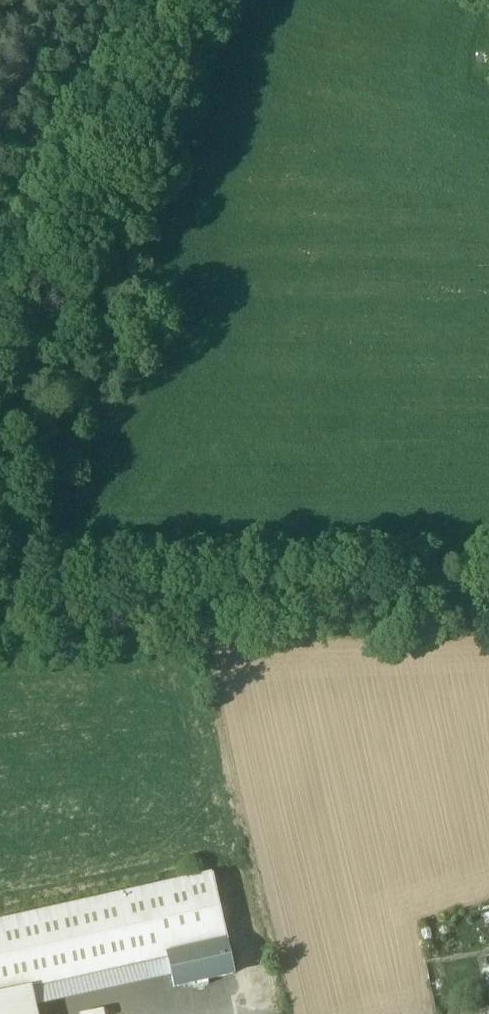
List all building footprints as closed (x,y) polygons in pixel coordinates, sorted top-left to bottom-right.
[(0,923),(0,995),(30,988),(166,958),(173,988),(233,975),(210,876),(0,923)] [(30,988),(0,995),(0,1013),(36,1013),(30,988)]
